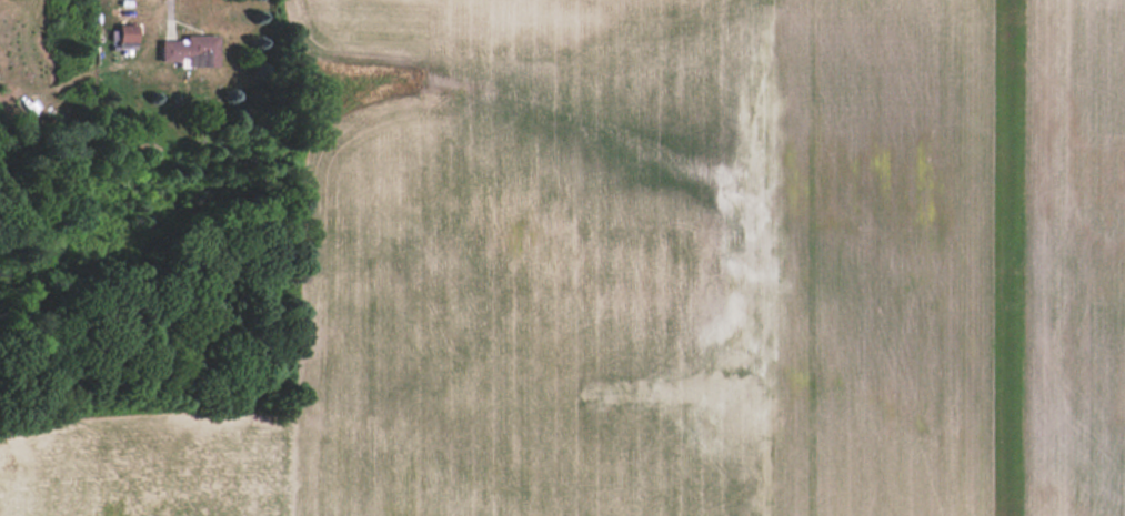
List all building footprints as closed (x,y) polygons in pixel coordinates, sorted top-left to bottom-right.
[(137,25),(118,24),(118,43),(137,43),(137,25)] [(217,67),(217,35),(184,35),(184,41),(160,40),(159,61),(185,61),(185,66),(217,67)]
